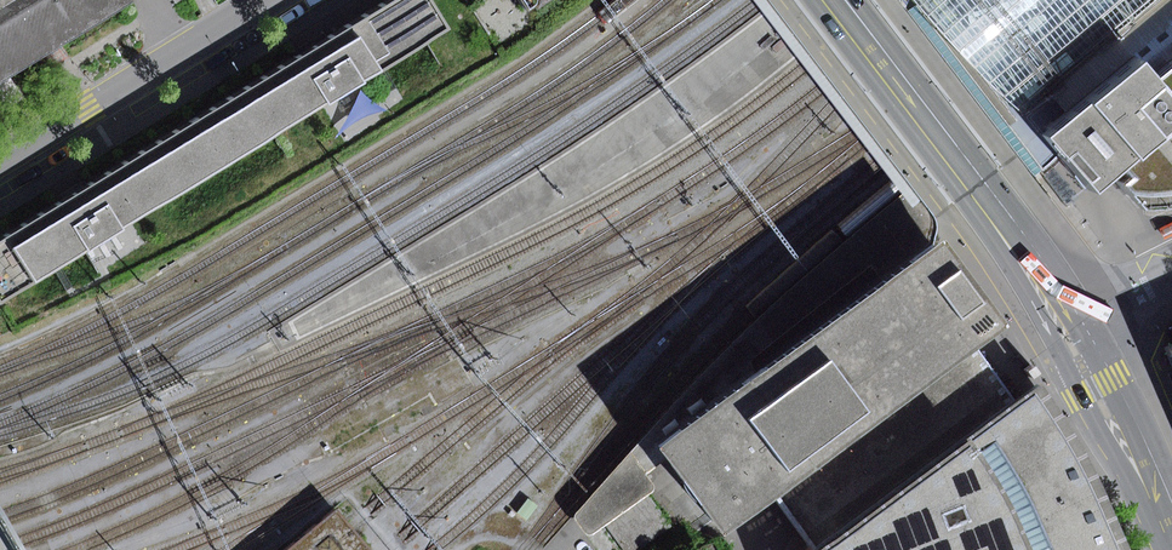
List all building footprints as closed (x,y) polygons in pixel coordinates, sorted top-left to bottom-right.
[(128,2),(127,0),(0,0),(0,80),(128,2)] [(221,164),(445,27),(428,0),(390,0),(313,47),(193,120),(221,164)] [(526,12),(544,0),(517,0),(526,12)] [(1016,118),(1050,92),(1162,0),(924,0),(1016,118)] [(1154,76),(1171,62),(1171,0),(1162,0),(1050,92),(1066,113),(1138,57),(1154,76)] [(1154,76),(1138,57),(1066,113),(1041,132),(1089,190),(1119,165),(1130,179),(1121,185),(1139,210),(1162,208),(1171,205),(1171,62),(1154,76)] [(193,120),(72,193),(0,237),(0,298),(221,164),(193,120)] [(1160,229),(1165,240),(1171,237),(1171,223),(1160,229)] [(658,448),(714,524),(767,485),(965,338),(990,319),(971,293),(953,269),(933,243),(658,448)] [(1011,404),(965,338),(767,485),(809,548),(1011,404)] [(1042,382),(1011,404),(809,548),(807,549),(1133,549),(1114,506),(1093,459),(1061,407),(1042,382)] [(606,526),(623,549),(642,549),(673,528),(650,495),(606,526)] [(282,549),(368,549),(332,508),(282,549)]
